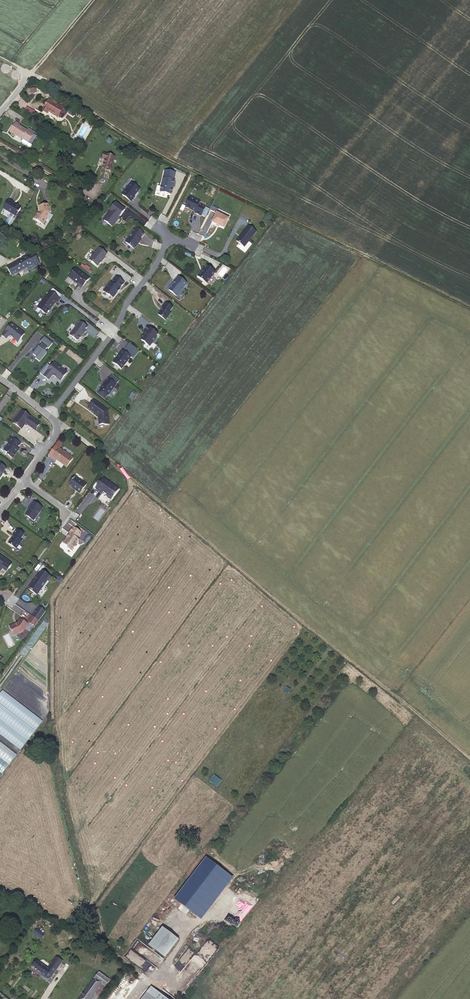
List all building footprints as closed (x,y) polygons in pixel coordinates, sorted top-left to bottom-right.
[(63,108),(49,100),(42,110),(47,113),(48,111),(57,117),(58,116),(61,118),(66,112),(62,109),(63,108)] [(27,130),(19,125),(20,124),(16,122),(10,131),(22,139),(22,138),(29,142),(34,133),(27,130)] [(114,157),(104,153),(102,159),(105,160),(102,168),(110,170),(114,157)] [(174,172),(164,170),(163,178),(162,178),(159,191),(160,192),(169,194),(170,193),(173,180),(172,180),(174,172)] [(138,189),(130,182),(121,194),(130,202),(132,198),(132,196),(138,189)] [(189,197),(184,207),(190,210),(191,209),(192,210),(192,211),(194,211),(193,212),(200,215),(204,207),(197,204),(198,202),(189,197)] [(12,202),(9,200),(3,209),(16,217),(21,208),(14,204),(14,205),(12,203),(12,202)] [(124,210),(114,202),(106,213),(107,215),(103,220),(111,227),(114,223),(113,223),(115,221),(118,217),(124,210)] [(50,213),(48,204),(38,206),(40,212),(38,214),(37,213),(34,219),(43,224),(47,219),(46,218),(49,213),(50,213)] [(215,212),(211,222),(215,224),(218,226),(223,228),(227,218),(215,212)] [(255,231),(247,225),(235,240),(243,247),(255,231)] [(131,234),(124,242),(133,249),(140,240),(138,239),(143,234),(135,228),(130,233),(131,234)] [(106,254),(98,248),(88,260),(96,266),(99,262),(101,261),(104,258),(103,257),(106,254)] [(34,252),(28,255),(27,255),(21,258),(22,260),(14,264),(13,263),(7,267),(11,275),(18,272),(18,271),(26,267),(27,270),(30,268),(31,271),(35,269),(34,267),(40,264),(34,252)] [(214,272),(206,266),(203,269),(201,272),(200,271),(196,276),(206,283),(214,272)] [(80,288),(88,279),(75,268),(68,277),(77,285),(80,288)] [(123,283),(115,276),(110,283),(109,282),(102,292),(107,295),(109,295),(112,298),(116,293),(116,292),(118,289),(123,283)] [(174,280),(167,289),(175,296),(185,283),(176,276),(173,280),(174,280)] [(59,299),(49,291),(40,303),(49,310),(55,302),(56,302),(59,299)] [(172,307),(164,302),(161,307),(162,308),(157,314),(165,320),(165,319),(170,313),(168,312),(172,307)] [(84,331),(86,327),(79,322),(77,325),(76,325),(69,335),(76,340),(77,340),(79,337),(81,335),(82,335),(85,331),(84,331)] [(11,324),(2,336),(6,339),(9,335),(18,342),(24,334),(11,324)] [(146,326),(142,330),(144,331),(139,337),(139,339),(148,345),(154,336),(156,333),(146,326)] [(51,343),(43,337),(39,343),(41,344),(38,347),(37,346),(34,349),(35,350),(32,354),(35,356),(35,358),(39,362),(46,352),(44,351),(46,348),(47,349),(51,343)] [(130,357),(122,350),(113,362),(121,369),(130,357)] [(53,362),(42,376),(48,380),(52,375),(60,381),(66,372),(53,362)] [(116,385),(108,379),(106,382),(104,385),(103,384),(99,389),(108,395),(116,385)] [(106,411),(93,400),(87,408),(97,416),(98,415),(99,416),(99,417),(97,419),(98,424),(102,424),(104,425),(108,424),(106,411)] [(37,431),(41,424),(23,411),(14,423),(22,429),(24,429),(26,425),(27,424),(29,425),(37,431)] [(18,449),(22,444),(12,437),(9,442),(11,443),(5,451),(9,453),(9,455),(13,458),(17,454),(17,453),(19,449),(18,449)] [(74,459),(61,449),(53,459),(57,462),(58,461),(67,468),(74,459)] [(87,486),(75,477),(69,485),(70,487),(72,489),(74,489),(77,491),(76,492),(80,495),(87,486)] [(103,477),(96,488),(102,492),(103,491),(107,494),(108,496),(109,498),(112,497),(119,488),(103,477)] [(43,509),(34,502),(31,506),(31,507),(26,514),(26,516),(34,521),(43,509)] [(81,534),(73,528),(69,534),(71,535),(68,539),(66,539),(63,544),(67,547),(68,549),(71,552),(79,541),(77,539),(81,534)] [(24,535),(17,529),(13,535),(14,536),(8,543),(16,549),(22,541),(20,540),(24,535)] [(2,568),(6,571),(11,564),(0,556),(0,571),(2,568)] [(52,577),(43,570),(40,574),(38,574),(29,587),(29,589),(37,595),(48,581),(49,581),(52,577)] [(39,620),(46,611),(39,606),(33,616),(39,620)] [(39,620),(33,616),(29,621),(31,622),(35,625),(39,620)] [(27,624),(21,619),(18,623),(10,626),(14,636),(24,631),(29,625),(27,624)] [(0,741),(0,772),(2,773),(17,754),(0,741)] [(218,786),(222,779),(213,774),(209,781),(218,786)] [(165,957),(179,939),(162,927),(149,945),(165,957)] [(44,935),(37,929),(34,933),(41,938),(44,935)] [(52,976),(63,961),(56,956),(50,964),(51,965),(49,969),(36,960),(32,966),(42,974),(41,975),(47,979),(50,975),(52,976)] [(99,972),(94,978),(101,983),(105,986),(109,979),(99,972)] [(100,985),(93,980),(79,998),(96,998),(98,996),(94,993),(100,985)] [(105,986),(101,983),(100,985),(94,993),(98,996),(105,986)]
